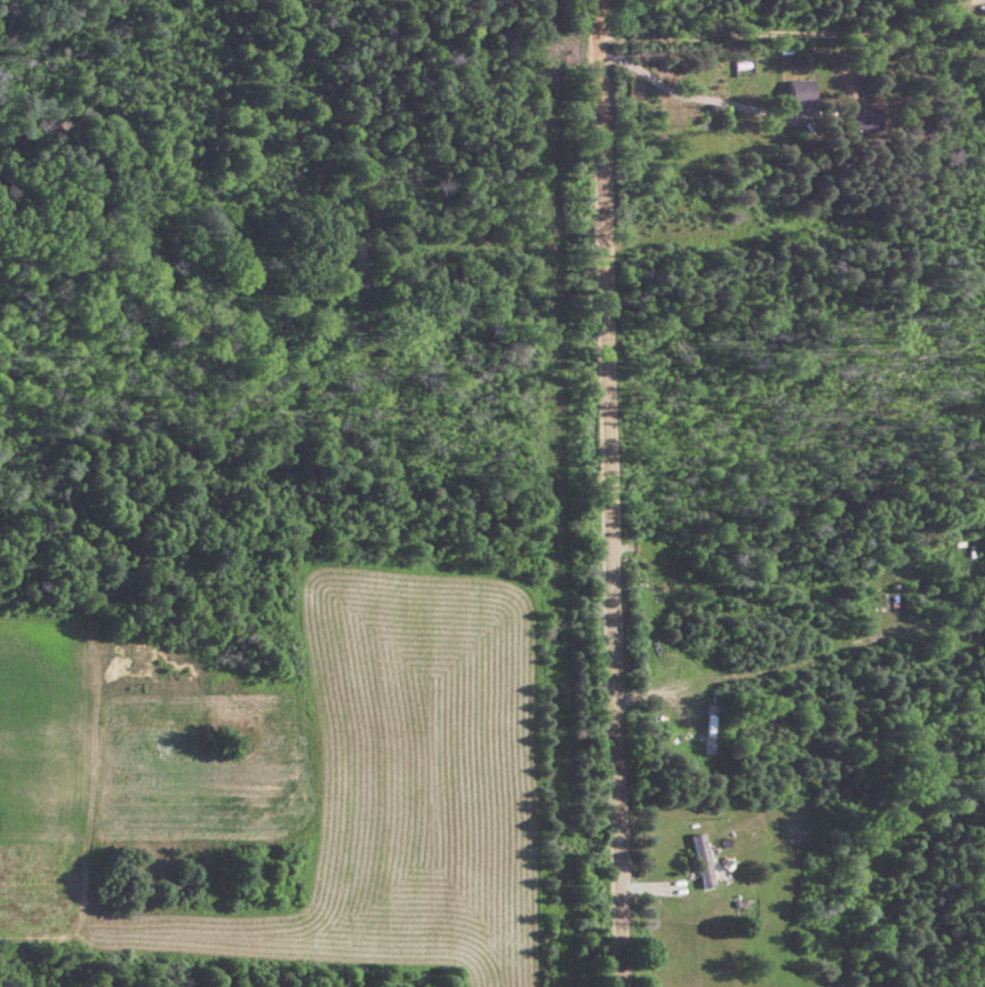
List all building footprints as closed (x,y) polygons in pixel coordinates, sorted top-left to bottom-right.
[(809,102),(809,78),(785,78),(785,102),(809,102)] [(875,108),(845,108),(845,131),(875,131),(875,108)] [(978,547),(965,548),(966,557),(978,557),(978,547)] [(690,835),(699,888),(710,886),(701,833),(690,835)]
